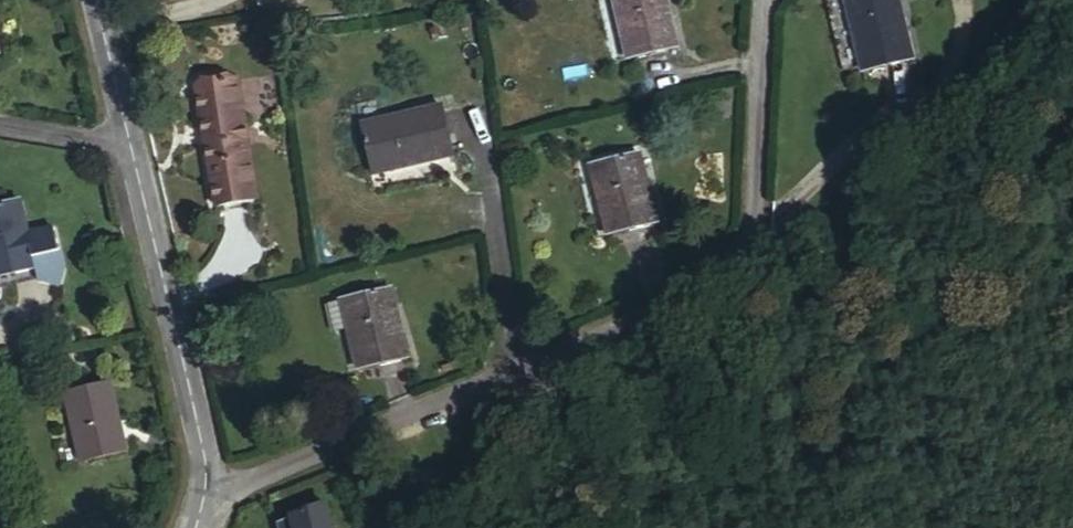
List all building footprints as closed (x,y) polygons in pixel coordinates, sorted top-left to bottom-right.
[(630,54),(677,43),(667,0),(617,0),(630,54)] [(866,68),(911,55),(896,0),(847,0),(866,68)] [(240,77),(198,84),(218,207),(260,199),(240,77)] [(362,125),(374,172),(453,151),(440,103),(362,125)] [(591,167),(608,233),(655,219),(638,153),(591,167)] [(35,267),(37,278),(59,283),(63,268),(53,226),(26,232),(18,198),(0,203),(0,276),(35,267)] [(351,327),(361,365),(407,354),(390,286),(344,297),(344,299),(328,303),(336,330),(351,327)] [(66,390),(84,457),(124,447),(108,381),(66,390)]
